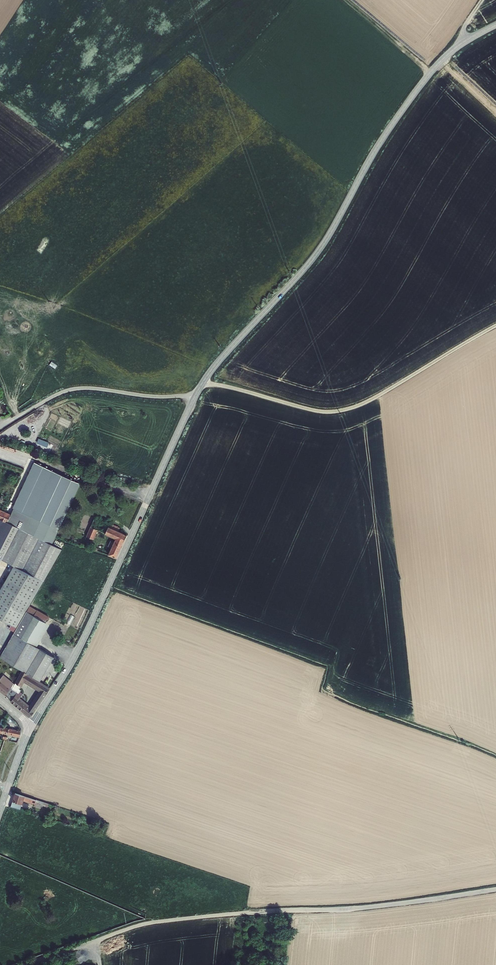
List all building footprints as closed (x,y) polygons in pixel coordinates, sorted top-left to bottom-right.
[(49,443),(39,438),(37,444),(47,448),(49,443)] [(0,508),(0,558),(14,563),(0,588),(0,614),(18,625),(31,603),(65,544),(54,540),(68,517),(83,483),(65,474),(37,462),(14,514),(0,508)] [(87,520),(79,537),(88,540),(92,532),(109,540),(101,557),(109,560),(120,537),(112,533),(114,529),(103,525),(102,527),(87,520)] [(17,691),(11,699),(10,700),(29,716),(48,687),(39,681),(55,653),(38,644),(51,621),(46,619),(49,614),(31,603),(18,625),(0,655),(24,669),(12,687),(17,691)] [(0,678),(0,690),(11,699),(17,691),(12,687),(0,678)] [(17,731),(3,728),(2,733),(16,736),(17,731)] [(35,804),(37,799),(15,792),(11,806),(21,809),(24,800),(35,804)]
